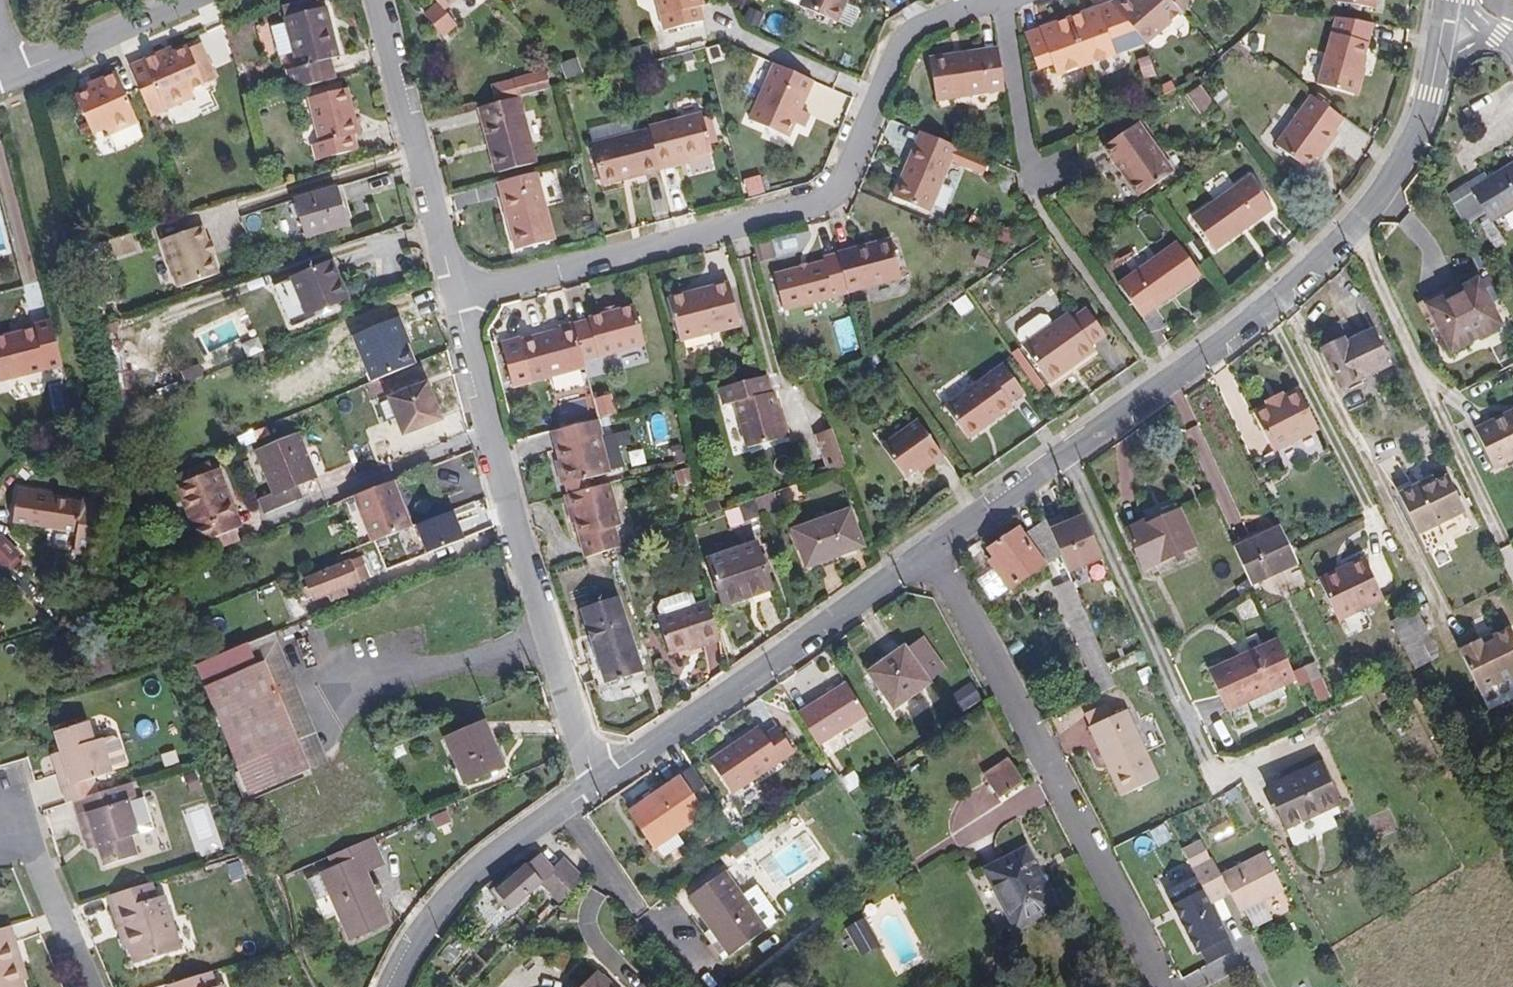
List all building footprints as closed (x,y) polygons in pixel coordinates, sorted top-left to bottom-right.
[(435,11),(449,0),(424,0),(428,4),(435,11)] [(665,30),(704,20),(700,7),(704,5),(702,0),(658,0),(665,30)] [(837,22),(847,0),(803,0),(800,6),(837,22)] [(1099,60),(1158,38),(1125,0),(1114,0),(1081,12),(1099,60)] [(1158,38),(1182,10),(1173,0),(1125,0),(1158,38)] [(1182,10),(1186,12),(1190,0),(1173,0),(1182,10)] [(435,11),(428,4),(415,16),(435,38),(448,26),(435,11)] [(287,70),(292,89),(337,77),(332,58),(340,56),(327,5),(285,17),(287,23),(294,52),(298,67),(287,70)] [(1081,12),(1027,32),(1036,71),(1050,64),(1054,75),(1099,60),(1081,12)] [(1337,17),(1318,84),(1353,94),(1361,65),(1373,23),(1337,17)] [(271,27),(278,55),(294,52),(287,23),(271,27)] [(170,57),(168,52),(130,68),(151,116),(195,97),(192,91),(217,79),(202,44),(190,49),(190,48),(176,54),(170,57)] [(956,54),(956,60),(931,64),(937,100),(966,95),(1005,90),(999,47),(956,54)] [(956,54),(930,58),(931,64),(956,60),(956,54)] [(788,136),(794,123),(800,109),(813,79),(775,63),(750,119),(788,136)] [(1360,95),(1367,67),(1361,65),(1353,94),(1360,95)] [(546,70),(514,78),(518,97),(521,96),(551,88),(546,70)] [(108,135),(138,122),(116,71),(94,81),(96,86),(89,90),(77,96),(93,133),(106,128),(108,135)] [(94,81),(87,84),(89,90),(96,86),(94,81)] [(1188,92),(1203,114),(1216,104),(1201,83),(1188,92)] [(355,134),(359,132),(348,87),(309,97),(321,142),(313,145),(316,159),(359,148),(355,134)] [(1314,155),(1319,149),(1323,153),(1338,133),(1333,129),(1343,117),(1312,95),(1300,111),(1276,144),(1306,166),(1314,155)] [(488,140),(493,139),(501,171),(537,162),(521,96),(518,97),(479,107),(488,140)] [(798,124),(804,111),(800,109),(794,123),(798,124)] [(676,166),(675,160),(689,157),(713,151),(703,112),(649,126),(650,129),(660,170),(676,166)] [(1139,121),(1104,145),(1122,171),(1127,168),(1143,192),(1174,171),(1139,121)] [(636,132),(591,144),(601,180),(623,175),(624,179),(660,170),(650,129),(636,132)] [(894,196),(930,211),(951,159),(957,146),(921,131),(894,196)] [(488,140),(496,172),(501,171),(493,139),(488,140)] [(988,159),(970,152),(957,146),(951,159),(983,173),(989,159),(988,159)] [(1314,155),(1319,158),(1323,153),(1319,149),(1314,155)] [(676,166),(690,162),(689,157),(675,160),(676,166)] [(1473,188),(1492,219),(1505,211),(1512,222),(1512,221),(1512,163),(1473,188)] [(1122,171),(1139,194),(1143,192),(1127,168),(1122,171)] [(536,187),(533,172),(504,179),(512,212),(507,213),(516,249),(555,239),(541,186),(536,187)] [(624,179),(623,175),(601,180),(601,185),(624,179)] [(1273,207),(1251,176),(1193,216),(1215,248),(1273,207)] [(504,179),(497,181),(507,213),(512,212),(504,179)] [(308,237),(348,224),(336,186),(296,199),(308,237)] [(1470,219),(1476,232),(1492,225),(1486,211),(1470,219)] [(212,255),(209,246),(208,242),(202,225),(162,239),(178,286),(218,273),(212,255)] [(103,259),(137,248),(133,231),(98,242),(103,259)] [(901,276),(892,238),(838,253),(848,291),(901,276)] [(209,246),(212,255),(216,253),(211,241),(208,242),(209,246)] [(1201,273),(1179,241),(1157,257),(1133,274),(1120,284),(1141,315),(1201,273)] [(848,293),(848,291),(838,253),(824,257),(825,260),(775,274),(784,310),(804,304),(848,293)] [(292,278),(307,314),(348,298),(333,261),(292,278)] [(1501,324),(1479,278),(1428,304),(1451,349),(1501,324)] [(740,324),(729,281),(669,297),(680,340),(740,324)] [(588,317),(589,320),(574,324),(584,360),(645,343),(634,305),(588,317)] [(1087,307),(1073,317),(1069,313),(1023,345),(1049,382),(1096,349),(1092,344),(1106,334),(1087,307)] [(399,316),(354,333),(372,381),(417,363),(399,316)] [(36,329),(0,338),(0,381),(65,365),(53,319),(35,323),(36,329)] [(585,368),(584,360),(574,324),(559,327),(560,330),(521,340),(521,338),(501,343),(513,387),(585,368)] [(1346,342),(1344,338),(1323,348),(1341,387),(1390,363),(1373,329),(1346,342)] [(1017,349),(1011,353),(1038,389),(1043,385),(1017,349)] [(747,446),(785,436),(778,408),(774,392),(772,392),(767,374),(719,387),(724,404),(735,401),(747,446)] [(1012,405),(990,374),(977,383),(946,405),(968,437),(1012,405)] [(403,433),(441,417),(427,383),(390,397),(403,433)] [(1300,388),(1286,395),(1266,405),(1254,411),(1273,451),(1319,427),(1300,388)] [(1282,390),(1263,399),(1266,405),(1286,395),(1282,390)] [(613,415),(608,395),(594,399),(599,419),(613,415)] [(791,435),(783,407),(778,408),(785,436),(791,435)] [(1506,415),(1476,430),(1495,470),(1512,461),(1512,416),(1508,419),(1506,415)] [(918,468),(928,460),(931,464),(944,454),(919,420),(911,425),(883,445),(905,476),(918,468)] [(589,423),(539,436),(552,488),(602,475),(589,423)] [(847,466),(833,427),(815,434),(829,472),(847,466)] [(294,485),(315,476),(298,434),(258,450),(275,492),(260,498),(265,511),(299,497),(294,485)] [(818,476),(829,472),(815,434),(803,438),(818,476)] [(674,455),(683,452),(680,443),(671,445),(674,455)] [(918,468),(921,472),(931,464),(928,460),(918,468)] [(235,527),(241,525),(219,467),(214,469),(211,461),(181,473),(184,480),(177,483),(200,542),(205,539),(235,527)] [(1420,489),(1413,486),(1397,494),(1417,534),(1463,512),(1446,476),(1420,489)] [(355,496),(372,542),(411,526),(394,480),(355,496)] [(82,503),(54,498),(55,494),(18,488),(13,522),(77,531),(74,551),(89,553),(102,501),(83,498),(82,503)] [(601,488),(558,500),(575,558),(612,547),(607,529),(612,528),(601,488)] [(761,514),(780,507),(774,492),(755,498),(761,514)] [(1180,510),(1177,504),(1143,520),(1145,526),(1180,510)] [(863,545),(850,508),(793,528),(806,566),(863,545)] [(1144,568),(1195,545),(1180,510),(1145,526),(1143,520),(1126,527),(1144,568)] [(994,555),(997,560),(991,564),(1008,587),(1050,558),(1059,552),(1045,519),(1024,534),(1019,528),(990,549),(994,555)] [(240,540),(235,527),(205,539),(210,552),(240,540)] [(1234,547),(1251,584),(1297,563),(1290,549),(1279,527),(1234,547)] [(438,559),(464,548),(458,534),(433,544),(438,559)] [(748,597),(747,592),(770,584),(756,541),(708,557),(723,606),(748,597)] [(3,570),(15,558),(0,543),(0,567),(3,570)] [(1062,583),(1071,579),(1059,552),(1050,558),(1062,583)] [(345,586),(371,576),(363,555),(307,577),(314,597),(327,593),(345,586)] [(994,555),(988,559),(991,564),(997,560),(994,555)] [(1366,563),(1363,558),(1336,571),(1338,576),(1366,563)] [(1366,563),(1338,576),(1336,571),(1319,579),(1339,619),(1383,598),(1366,563)] [(171,585),(182,582),(176,565),(165,570),(171,585)] [(748,597),(772,589),(770,584),(747,592),(748,597)] [(349,594),(345,586),(327,593),(330,600),(349,594)] [(693,591),(658,603),(661,616),(697,604),(693,591)] [(642,671),(618,595),(582,607),(606,683),(636,673),(642,671)] [(708,600),(697,604),(661,616),(658,617),(669,652),(689,645),(720,634),(708,600)] [(1414,669),(1439,655),(1416,608),(1390,621),(1414,669)] [(1481,641),(1461,651),(1482,694),(1512,679),(1512,632),(1512,629),(1494,638),(1497,643),(1485,649),(1481,641)] [(721,640),(720,634),(689,645),(691,651),(721,640)] [(928,679),(942,669),(920,639),(906,649),(904,646),(869,671),(894,707),(929,681),(928,679)] [(1226,708),(1248,698),(1280,684),(1294,678),(1291,670),(1277,639),(1210,671),(1226,708)] [(271,645),(195,676),(246,802),(322,771),(271,645)] [(1321,676),(1314,660),(1291,670),(1294,678),(1298,687),(1309,682),(1318,700),(1329,694),(1321,676)] [(847,682),(796,711),(817,747),(868,717),(847,682)] [(1252,708),(1285,693),(1280,684),(1248,698),(1252,708)] [(1084,713),(1090,725),(1113,715),(1107,702),(1084,713)] [(1159,777),(1127,708),(1113,715),(1090,725),(1121,794),(1159,777)] [(464,782),(503,765),(484,721),(446,738),(464,782)] [(765,733),(759,726),(710,759),(732,792),(793,750),(776,726),(765,733)] [(1022,779),(1008,757),(983,774),(998,797),(1022,779)] [(1329,807),(1338,802),(1319,762),(1269,786),(1286,826),(1329,807)] [(654,846),(655,845),(676,830),(715,804),(693,767),(630,810),(654,846)] [(98,793),(105,791),(126,784),(122,769),(112,772),(94,778),(98,793)] [(105,791),(109,804),(128,798),(152,792),(148,778),(126,784),(105,791)] [(1037,809),(1026,786),(997,800),(989,784),(940,807),(958,846),(1037,809)] [(856,786),(848,792),(858,809),(867,803),(856,786)] [(663,856),(685,842),(676,830),(655,845),(663,856)] [(365,872),(384,864),(372,837),(330,855),(335,865),(321,871),(331,893),(350,939),(387,923),(365,872)] [(1221,874),(1202,839),(1183,850),(1211,903),(1230,892),(1239,910),(1283,888),(1265,852),(1221,874)] [(1057,906),(1026,847),(984,868),(1016,928),(1057,906)] [(540,882),(560,901),(583,878),(563,859),(553,868),(540,854),(498,890),(511,907),(540,882)] [(742,894),(725,870),(688,896),(709,927),(703,931),(722,959),(780,918),(756,885),(742,894)] [(307,878),(316,899),(331,893),(321,871),(307,878)] [(164,893),(155,896),(150,882),(108,895),(112,909),(118,907),(130,946),(134,962),(180,948),(164,893)] [(112,909),(124,948),(130,946),(118,907),(112,909)] [(794,925),(808,915),(802,907),(789,917),(794,925)] [(861,954),(879,944),(865,918),(847,928),(861,954)] [(22,981),(10,942),(15,940),(10,925),(0,928),(0,986),(24,986),(22,981)] [(22,981),(27,979),(15,940),(10,942),(22,981)] [(215,986),(211,970),(167,984),(168,986),(226,986),(224,983),(215,986)] [(597,971),(581,986),(613,986),(597,971)]
